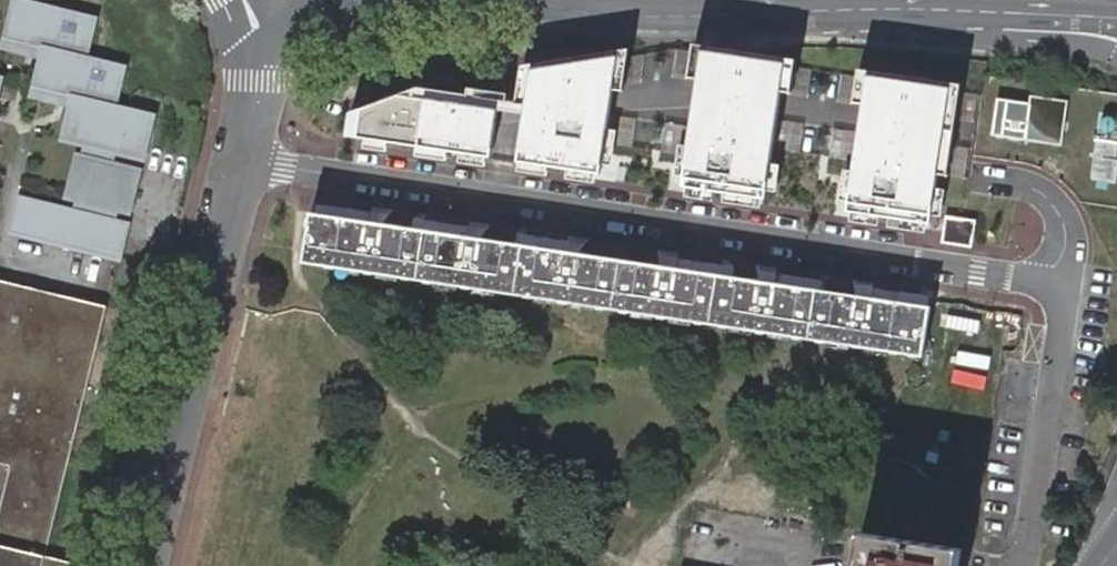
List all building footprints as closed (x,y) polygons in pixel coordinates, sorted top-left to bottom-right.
[(15,2),(5,42),(45,51),(35,90),(74,100),(64,139),(83,144),(116,152),(143,158),(153,118),(114,109),(123,70),(85,60),(94,22),(15,2)] [(793,56),(707,43),(687,172),(772,186),(793,56)] [(521,97),(420,81),(352,107),(346,139),(602,180),(624,45),(527,61),(521,97)] [(961,77),(873,63),(852,197),(940,211),(961,77)] [(1068,102),(1000,92),(993,135),(1062,145),(1068,102)] [(116,152),(83,144),(80,153),(74,150),(61,203),(130,218),(143,158),(116,152)] [(5,237),(119,264),(130,218),(61,203),(16,192),(5,237)] [(978,211),(979,198),(946,195),(945,208),(978,211)] [(973,247),(1001,249),(1005,213),(977,210),(973,247)] [(924,356),(933,307),(312,213),(305,262),(924,356)] [(46,557),(107,307),(0,280),(0,565),(85,565),(46,557)] [(861,532),(856,565),(959,565),(962,549),(861,532)]
